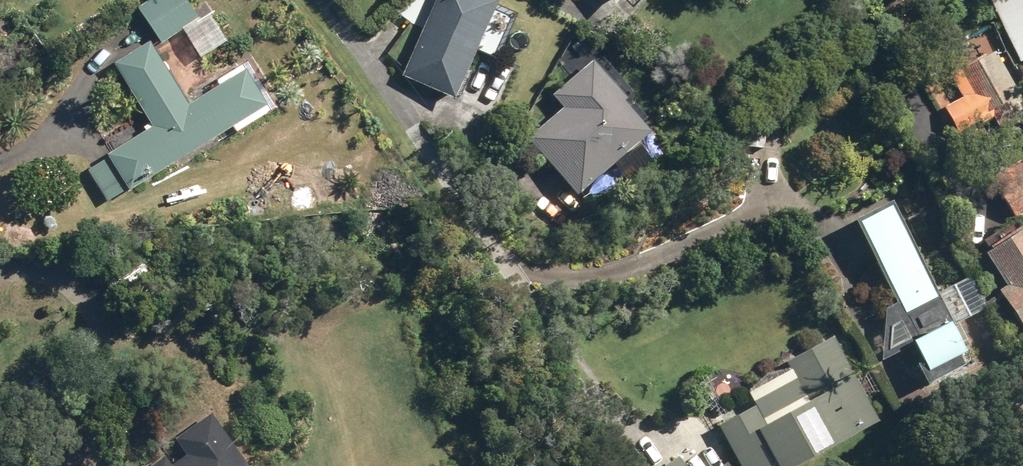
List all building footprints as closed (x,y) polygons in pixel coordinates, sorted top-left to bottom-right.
[(206,18),(193,0),(156,0),(146,7),(170,43),(206,18)] [(448,101),(491,3),(485,0),(431,0),(396,78),(448,101)] [(607,11),(618,0),(597,0),(607,11)] [(1015,63),(1022,59),(1022,0),(983,0),(1015,63)] [(115,155),(137,190),(279,105),(257,67),(197,103),(159,41),(121,64),(162,126),(115,155)] [(993,140),(1022,121),(1022,111),(988,54),(953,75),(960,87),(953,92),(965,112),(973,107),(993,140)] [(523,141),(569,200),(643,142),(616,108),(619,106),(588,66),(548,98),(560,113),(523,141)] [(1014,221),(1022,216),(1022,161),(990,182),(1014,221)] [(909,370),(919,390),(955,371),(950,362),(961,356),(885,213),(852,229),(912,343),(904,347),(914,367),(909,370)] [(1022,338),(1022,337),(1022,229),(1016,233),(1013,229),(983,248),(985,253),(980,256),(1001,289),(994,294),(1022,338)] [(733,465),(798,465),(872,426),(827,342),(781,367),(785,374),(743,397),(749,410),(713,429),(733,465)] [(21,387),(28,403),(39,398),(32,382),(21,387)] [(205,418),(169,446),(178,458),(168,465),(241,465),(205,418)]
